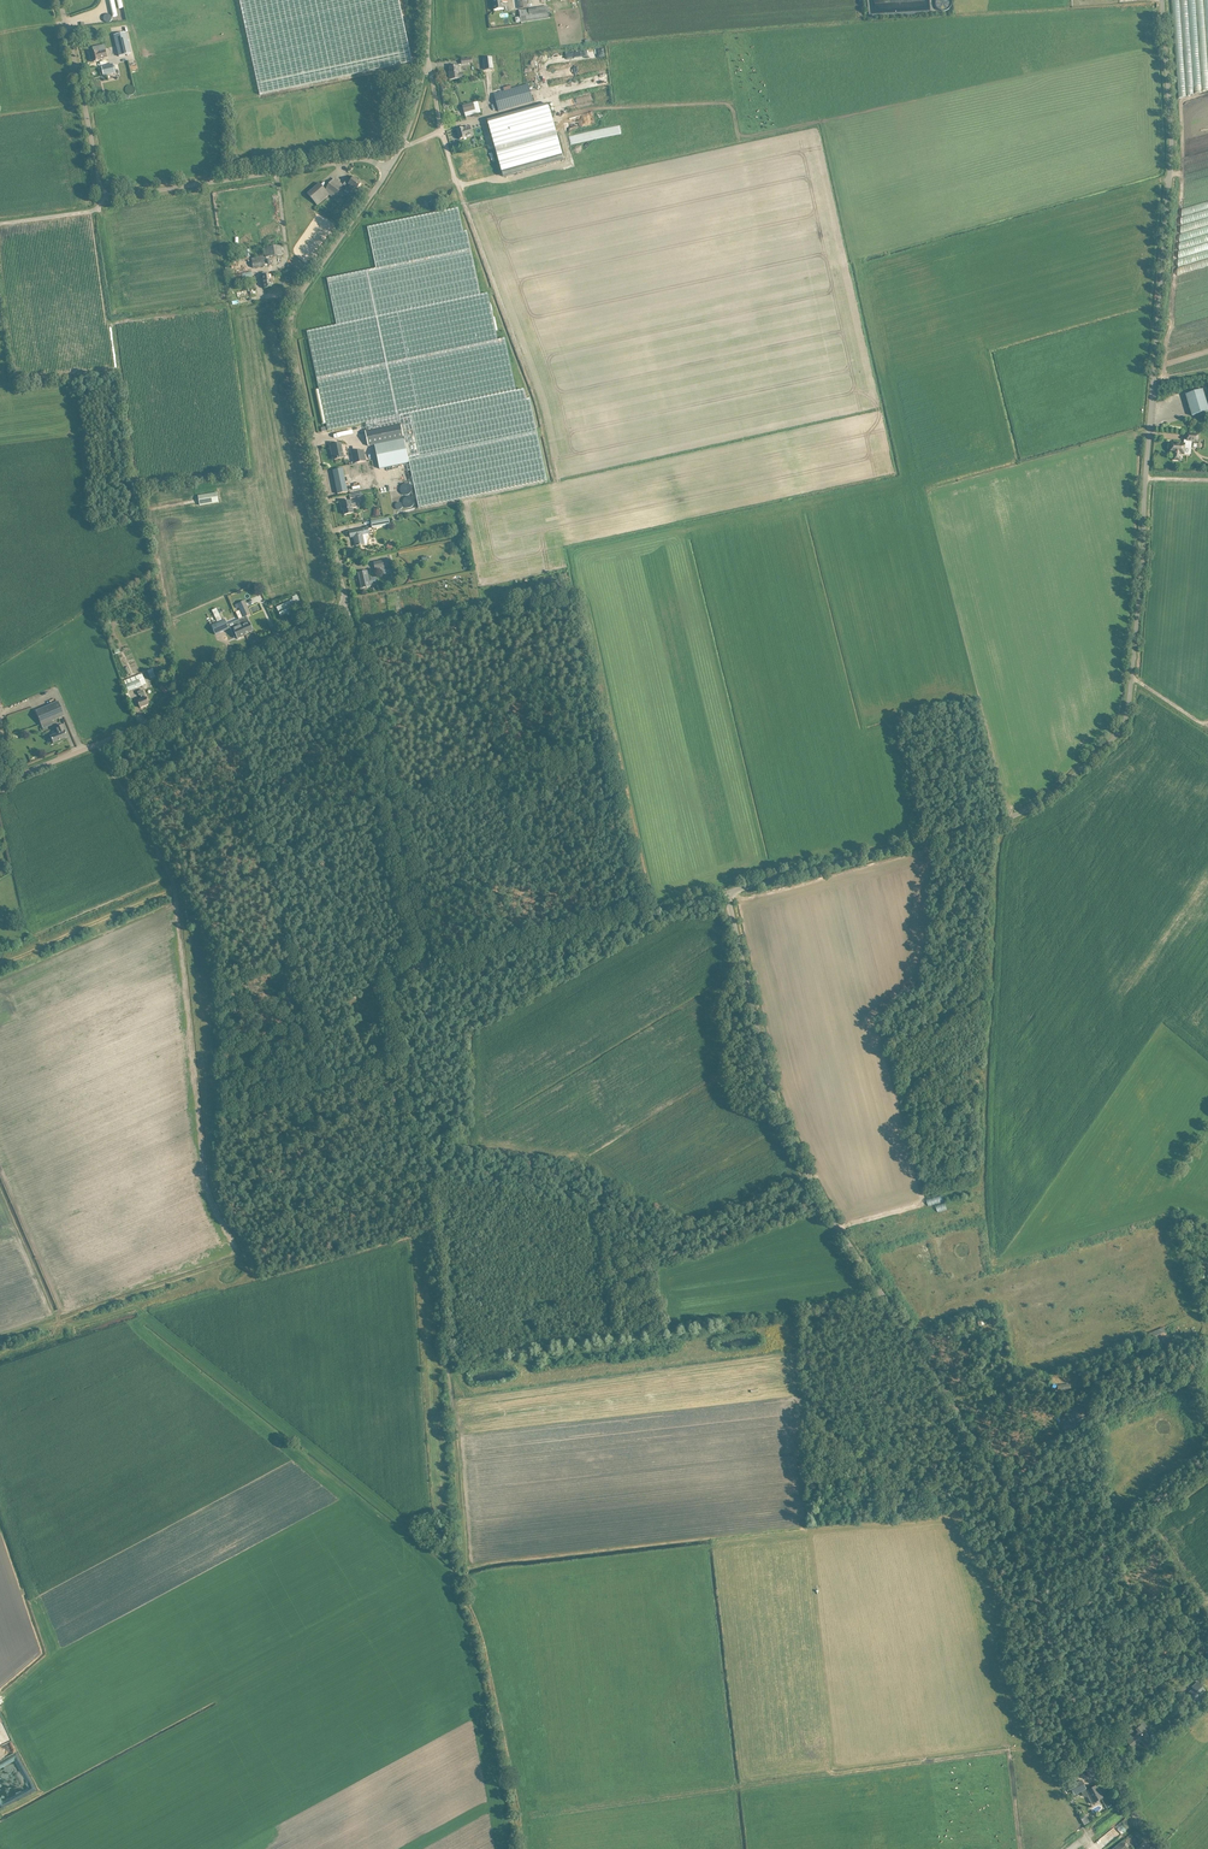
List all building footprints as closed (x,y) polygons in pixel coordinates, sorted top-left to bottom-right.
[(115,18),(120,17),(117,0),(112,0),(115,18)] [(260,95),(412,62),(399,0),(240,0),(260,95)] [(494,11),(504,9),(503,3),(507,2),(507,0),(492,0),(494,11)] [(519,9),(528,8),(527,0),(518,0),(519,9)] [(550,17),(548,6),(519,11),(521,22),(550,17)] [(126,33),(114,35),(119,56),(131,54),(126,33)] [(93,58),(94,62),(100,61),(100,59),(107,58),(104,45),(93,48),(94,53),(90,54),(91,58),(93,58)] [(492,57),(484,58),(485,70),(493,69),(492,57)] [(115,73),(113,64),(102,67),(104,76),(115,73)] [(450,80),(463,78),(463,73),(459,74),(458,66),(449,67),(450,75),(449,75),(450,80)] [(95,80),(96,89),(104,88),(103,79),(95,80)] [(494,94),(499,111),(533,102),(528,84),(494,94)] [(463,106),(465,111),(472,109),(472,111),(475,110),(473,103),(463,106)] [(488,120),(504,176),(563,159),(548,104),(488,120)] [(579,121),(581,128),(588,126),(585,119),(579,121)] [(472,136),(471,131),(470,126),(457,130),(460,140),(472,136)] [(354,178),(351,182),(348,179),(343,185),(347,188),(346,188),(351,191),(352,191),(353,191),(355,191),(356,191),(357,190),(361,183),(354,178)] [(317,205),(329,195),(328,193),(329,191),(336,196),(342,188),(332,181),(326,188),(327,189),(326,190),(320,184),(308,194),(317,205)] [(548,481),(530,401),(526,401),(525,394),(517,396),(505,338),(498,340),(488,293),(480,295),(467,231),(463,232),(458,208),(367,227),(376,269),(327,279),(337,325),(307,331),(328,430),(365,423),(367,431),(365,431),(368,446),(374,445),(380,469),(409,463),(419,508),(548,481)] [(282,255),(281,245),(265,248),(266,257),(282,255)] [(252,257),(254,268),(265,266),(263,256),(252,257)] [(232,275),(234,285),(247,282),(247,279),(253,278),(252,272),(232,275)] [(267,272),(262,273),(265,288),(273,287),(271,275),(267,276),(267,272)] [(1186,395),(1192,416),(1207,411),(1207,404),(1203,389),(1186,395)] [(1172,443),(1171,453),(1175,454),(1174,460),(1181,460),(1181,454),(1184,454),(1190,455),(1192,441),(1188,441),(1188,442),(1185,442),(1185,444),(1172,443)] [(334,460),(344,458),(341,444),(330,446),(331,450),(332,450),(334,460)] [(358,463),(366,461),(364,450),(355,452),(358,463)] [(345,475),(348,474),(347,468),(333,470),(338,494),(348,492),(346,483),(348,482),(347,478),(345,478),(345,475)] [(413,491),(409,484),(401,489),(405,496),(413,491)] [(219,502),(217,493),(198,496),(200,505),(219,502)] [(405,506),(415,505),(414,498),(405,499),(405,506)] [(344,515),(353,513),(352,508),(356,507),(355,503),(352,504),(351,501),(340,503),(341,508),(343,507),(344,515)] [(371,521),(373,528),(390,525),(389,518),(371,521)] [(349,532),(351,537),(354,537),(355,539),(356,546),(359,546),(360,546),(360,545),(367,544),(366,536),(368,535),(368,534),(370,534),(369,528),(349,532)] [(392,566),(390,558),(374,562),(375,570),(392,566)] [(358,573),(359,580),(361,579),(362,588),(366,587),(367,587),(377,585),(376,580),(369,582),(367,571),(358,573)] [(298,598),(277,607),(281,616),(292,611),(291,609),(293,608),(292,607),(300,603),(298,598)] [(244,617),(243,618),(239,620),(240,623),(245,635),(254,631),(251,626),(250,623),(247,616),(251,614),(245,601),(238,604),(244,617)] [(211,626),(215,635),(229,628),(225,620),(211,626)] [(235,626),(230,628),(235,638),(237,637),(238,639),(242,637),(242,636),(245,635),(240,623),(239,620),(233,622),(235,626)] [(129,691),(142,686),(146,684),(143,678),(139,680),(137,676),(124,681),(129,691)] [(149,704),(147,698),(146,698),(143,690),(138,692),(139,695),(140,695),(142,699),(138,701),(141,708),(149,704)] [(35,711),(41,726),(64,716),(58,702),(35,711)] [(53,743),(67,737),(62,725),(56,728),(58,733),(50,737),(53,743)] [(1153,1340),(1167,1333),(1165,1329),(1151,1336),(1153,1340)] [(1065,1414),(1071,1424),(1086,1415),(1080,1405),(1065,1414)] [(1204,1662),(1207,1659),(1207,1646),(1207,1644),(1197,1651),(1200,1655),(1200,1656),(1201,1656),(1202,1657),(1201,1657),(1204,1662)] [(1206,1691),(1198,1681),(1192,1686),(1193,1688),(1185,1694),(1192,1702),(1206,1691)] [(1142,1725),(1136,1729),(1138,1732),(1127,1741),(1132,1748),(1141,1741),(1146,1748),(1153,1742),(1145,1731),(1146,1730),(1142,1725)] [(3,1798),(4,1801),(10,1799),(15,1796),(19,1794),(23,1792),(28,1790),(31,1787),(30,1784),(22,1773),(21,1771),(14,1762),(12,1762),(5,1767),(0,1769),(0,1793),(3,1798)] [(1066,1771),(1055,1777),(1056,1780),(1064,1776),(1063,1775),(1067,1773),(1066,1771)] [(1081,1791),(1086,1789),(1081,1780),(1070,1787),(1074,1795),(1081,1791)] [(1086,1789),(1081,1791),(1084,1796),(1086,1797),(1087,1796),(1091,1804),(1094,1802),(1096,1801),(1101,1798),(1099,1794),(1100,1794),(1096,1786),(1091,1789),(1088,1790),(1086,1788),(1086,1789)]
